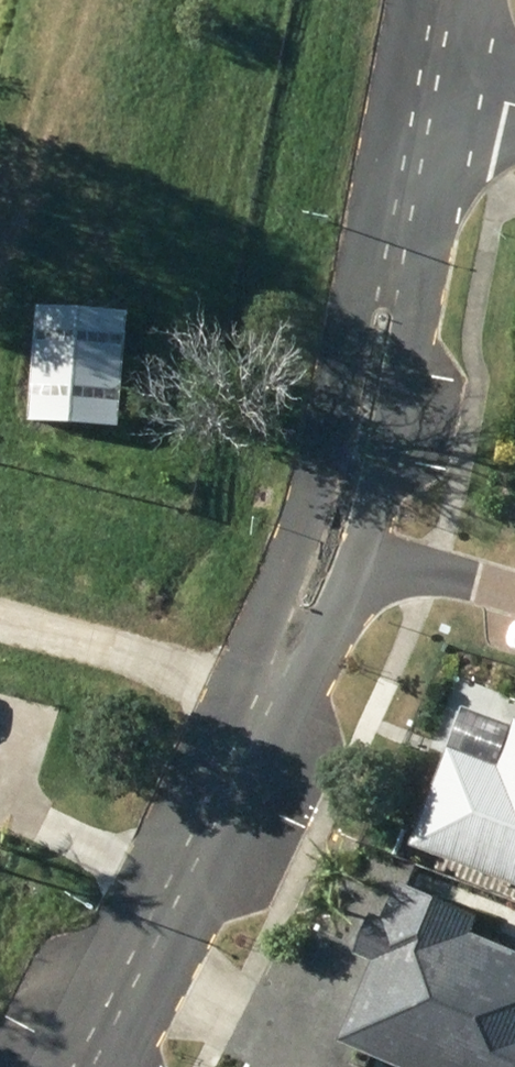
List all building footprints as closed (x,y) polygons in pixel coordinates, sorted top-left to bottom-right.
[(45,303),(38,424),(133,430),(140,309),(45,303)] [(507,765),(448,743),(408,852),(514,890),(514,742),(507,765)] [(405,894),(338,1039),(398,1066),(514,1066),(514,945),(405,894)]
